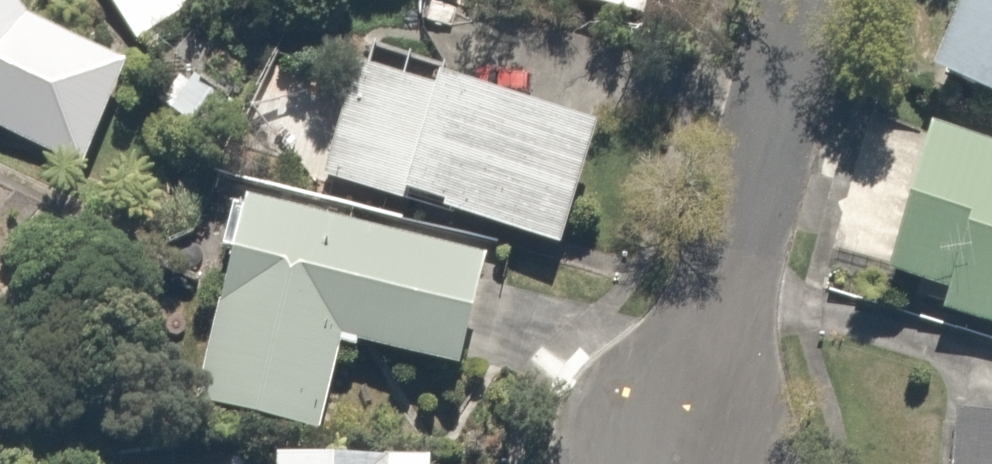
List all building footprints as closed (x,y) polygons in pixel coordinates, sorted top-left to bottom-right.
[(88,164),(127,64),(31,16),(21,0),(0,0),(0,129),(88,164)] [(131,43),(201,0),(104,0),(131,43)] [(650,30),(659,0),(553,0),(650,30)] [(917,63),(991,91),(991,0),(940,0),(917,63)] [(615,124),(348,46),(311,172),(578,250),(615,124)] [(941,117),(881,269),(946,294),(936,320),(991,342),(991,136),(941,117)] [(493,243),(230,186),(215,258),(228,260),(201,398),(323,422),(339,341),(469,367),(493,243)] [(945,413),(941,463),(991,463),(991,417),(945,413)] [(263,453),(263,463),(435,463),(435,452),(263,453)]
